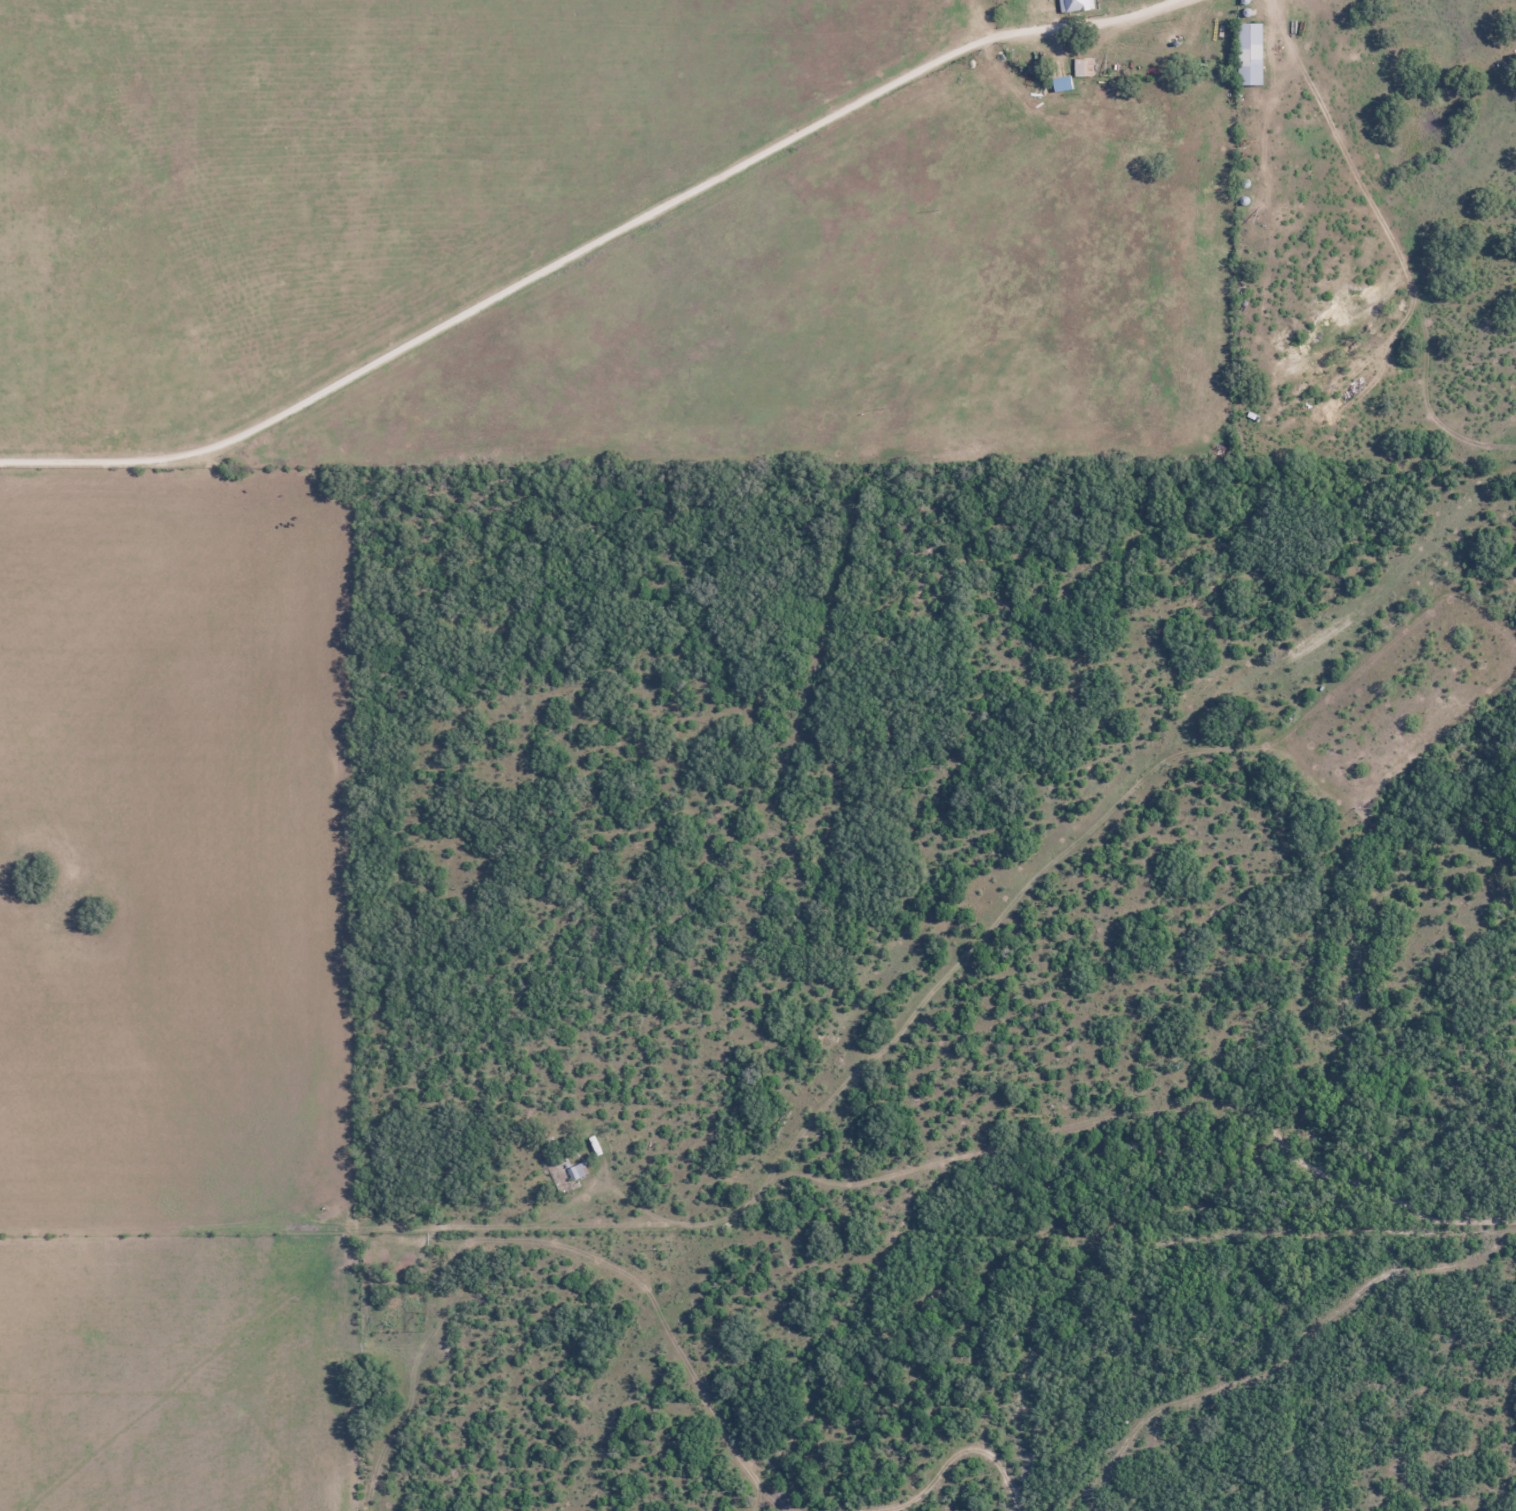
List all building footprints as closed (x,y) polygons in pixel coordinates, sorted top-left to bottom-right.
[(1059,14),(1094,11),(1093,0),(1058,0),(1059,14)] [(1263,24),(1237,24),(1237,86),(1263,86),(1263,24)] [(1091,77),(1091,58),(1073,58),(1073,77),(1091,77)] [(560,1155),(571,1181),(587,1174),(576,1148),(560,1155)]
